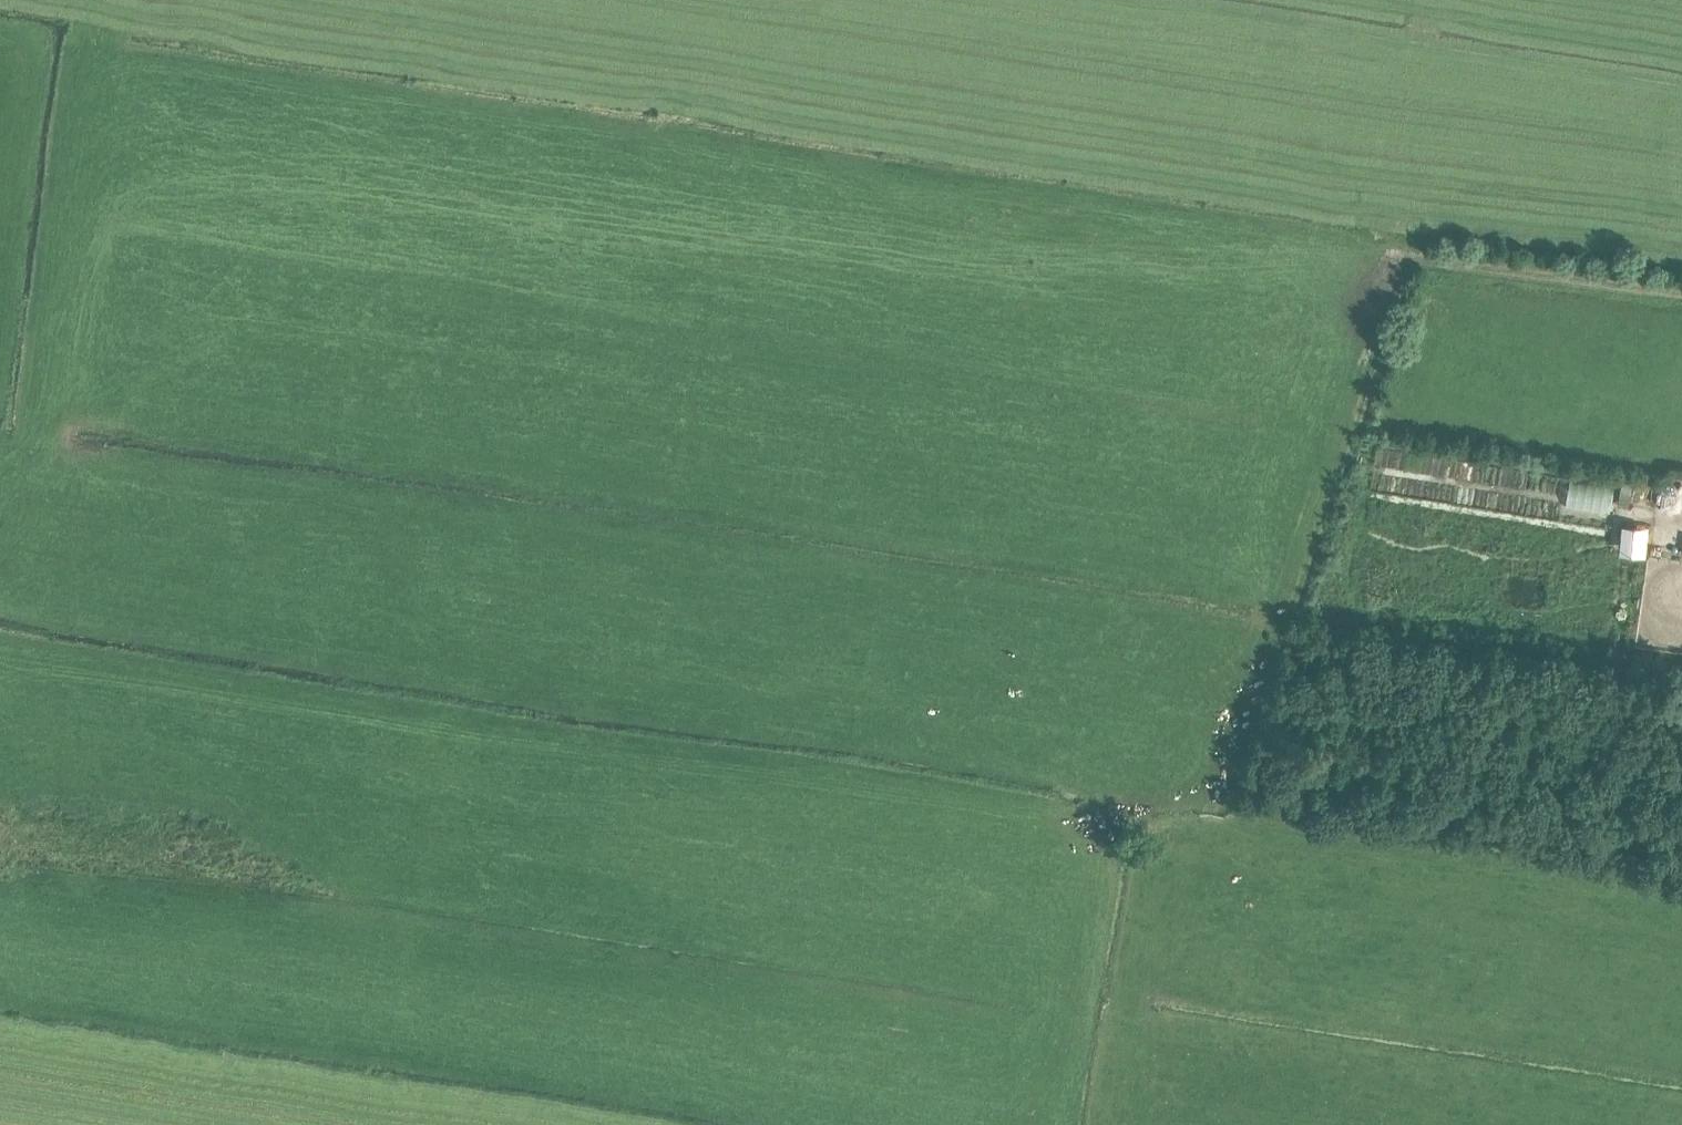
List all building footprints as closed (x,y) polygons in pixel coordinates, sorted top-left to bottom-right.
[(1643,558),(1644,530),(1618,529),(1617,557),(1643,558)]
